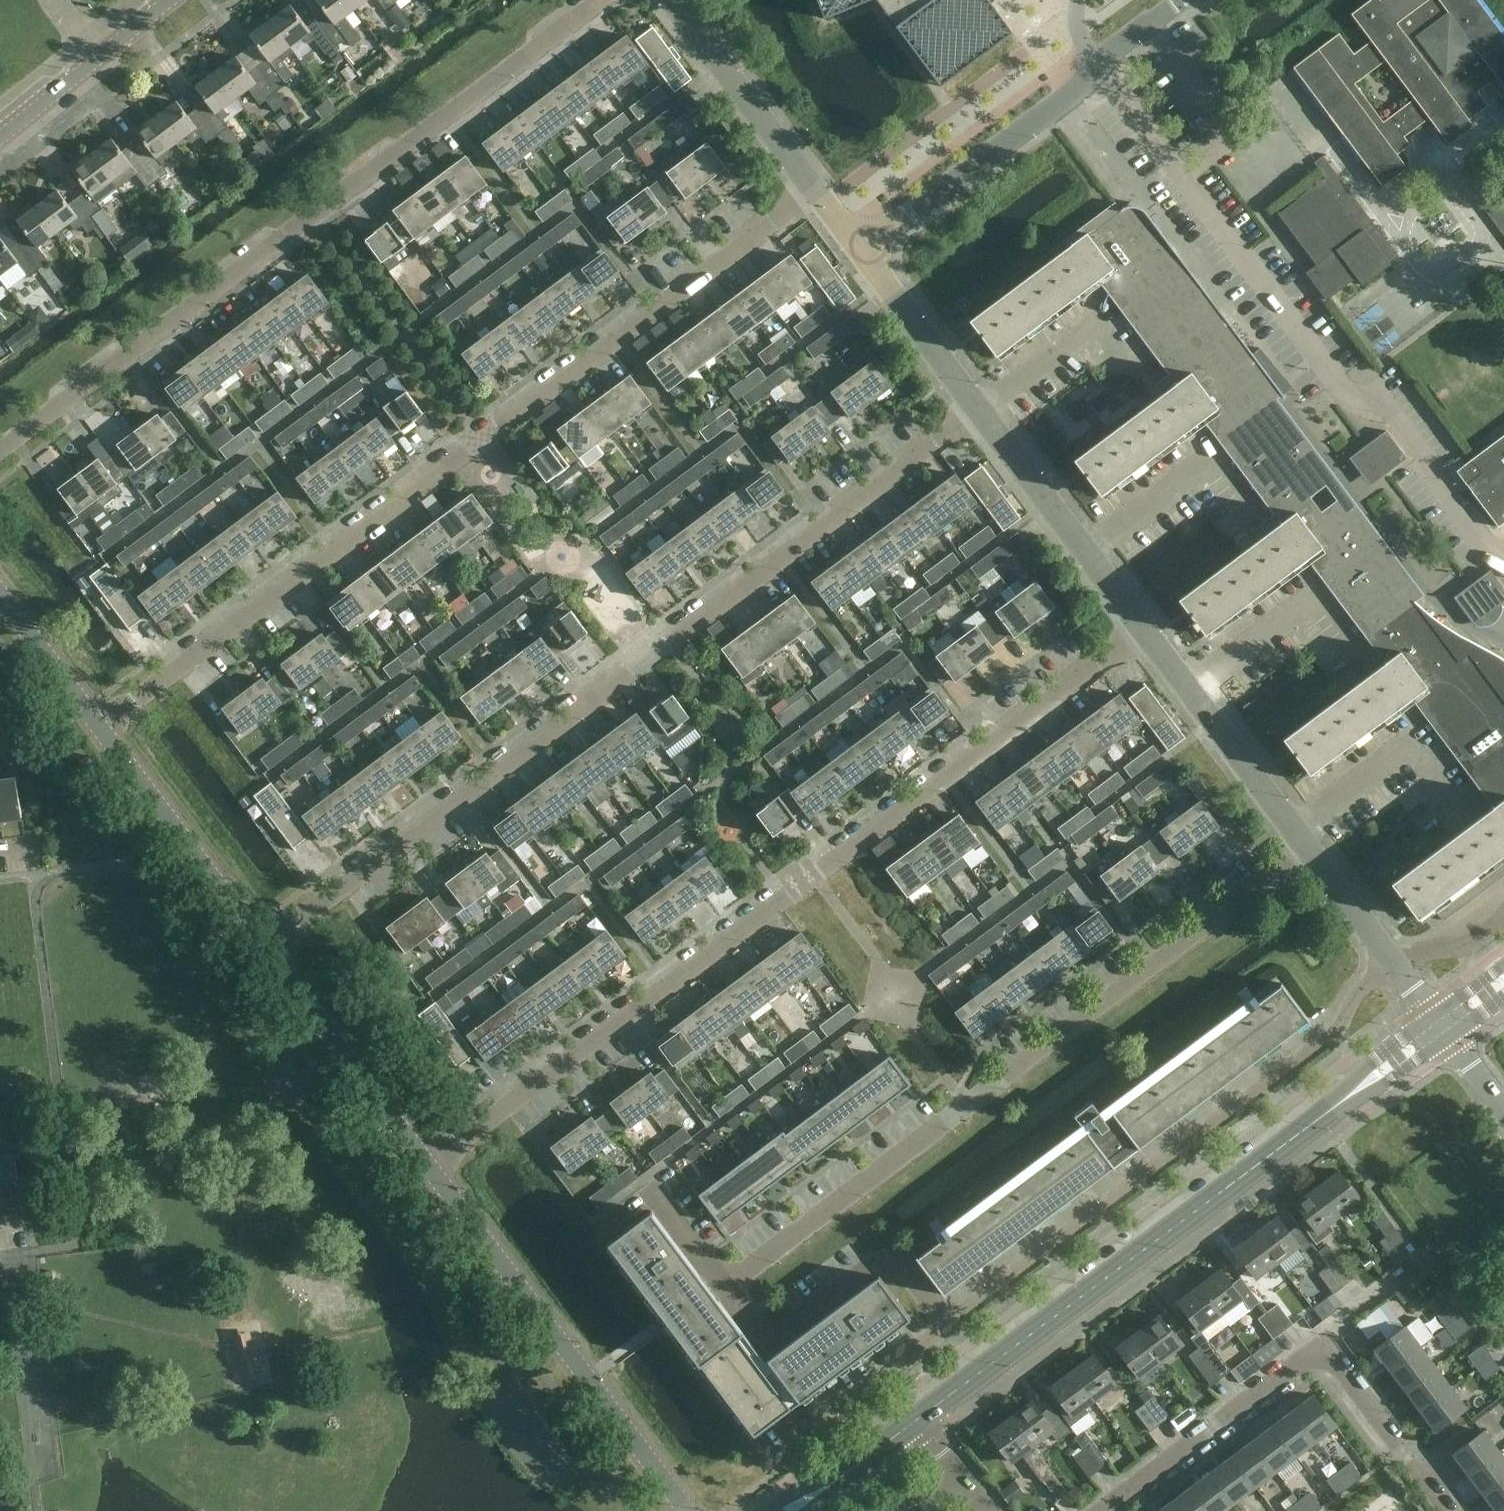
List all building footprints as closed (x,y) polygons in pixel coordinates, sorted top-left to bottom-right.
[(348,0),(316,0),(326,12),(316,19),(337,47),(356,32),(345,17),(355,9),(348,0)] [(355,9),(368,0),(348,0),(355,9)] [(386,10),(396,3),(394,0),(378,0),(386,10)] [(823,19),(871,0),(816,0),(823,19)] [(939,86),(1010,33),(985,0),(875,0),(939,86)] [(1479,3),(1477,0),(1371,0),(1352,14),(1355,18),(1372,41),(1354,54),(1339,34),(1295,66),(1294,68),(1382,187),(1407,169),(1397,155),(1410,145),(1404,137),(1429,119),(1449,145),(1474,126),(1469,119),(1487,105),(1477,91),(1490,81),(1500,95),(1499,96),(1503,102),(1503,36),(1479,3)] [(335,48),(337,47),(316,19),(307,26),(291,5),(270,20),(291,47),(310,33),(326,55),(328,54),(335,64),(343,58),(335,48)] [(280,55),(291,47),(270,20),(250,36),(266,57),(256,64),(277,92),(288,84),(285,79),(293,73),(280,55)] [(636,40),(674,91),(675,92),(691,80),(692,81),(693,80),(651,24),(650,25),(652,28),(636,40)] [(630,77),(640,70),(642,73),(649,67),(647,65),(648,64),(627,35),(616,43),(613,40),(605,46),(608,49),(630,77)] [(629,78),(630,77),(608,49),(598,57),(595,53),(587,59),(590,63),(591,62),(612,91),(622,83),(624,86),(631,81),(629,78)] [(236,57),(216,72),(236,99),(249,89),(260,104),(266,100),(273,110),(285,101),(277,92),(256,64),(247,71),(236,57)] [(611,91),(612,91),(591,62),(590,63),(580,70),(577,66),(570,72),(572,76),(573,76),(594,104),(604,97),(606,99),(613,94),(611,91)] [(226,106),(236,99),(216,72),(196,87),(206,102),(197,108),(218,136),(228,128),(223,120),(232,114),(226,106)] [(573,76),(572,76),(562,84),(560,80),(552,86),(554,90),(555,89),(576,118),(587,110),(589,113),(596,107),(593,105),(594,104),(573,76)] [(659,86),(644,97),(652,107),(667,96),(659,86)] [(555,89),(554,90),(544,97),(542,93),(534,99),(537,103),(558,131),(568,123),(570,126),(577,121),(575,118),(576,118),(555,89)] [(687,117),(692,114),(700,107),(690,93),(657,118),(665,128),(684,114),(687,117)] [(637,119),(652,107),(644,97),(629,108),(637,119)] [(207,144),(218,136),(197,108),(188,115),(177,101),(157,116),(177,144),(188,135),(192,141),(194,140),(201,135),(207,144)] [(537,103),(527,110),(524,107),(516,113),(519,116),(540,144),(551,137),(553,139),(560,134),(558,131),(537,103)] [(623,113),(608,124),(616,134),(631,123),(623,113)] [(177,144),(157,116),(136,132),(147,146),(138,153),(158,181),(169,173),(162,164),(172,157),(167,151),(177,144)] [(519,116),(509,124),(506,120),(498,126),(501,130),(522,158),(533,150),(535,153),(542,148),(539,145),(540,144),(519,116)] [(636,150),(665,128),(657,118),(628,139),(636,150)] [(602,145),(616,134),(608,124),(594,135),(602,145)] [(522,158),(501,130),(491,137),(488,134),(480,140),(504,172),(515,164),(517,166),(524,161),(522,158)] [(688,157),(687,157),(706,183),(726,168),(701,135),(682,149),(688,157)] [(148,189),(158,181),(138,153),(128,160),(112,139),(92,154),(112,181),(131,167),(148,189)] [(625,158),(618,147),(598,162),(606,173),(625,158)] [(587,170),(602,159),(594,148),(579,160),(587,170)] [(93,195),(112,181),(92,154),(72,169),(87,190),(78,197),(99,225),(105,234),(116,226),(93,195)] [(444,166),(447,170),(448,170),(469,198),(480,190),(482,192),(488,188),(486,185),(487,184),(466,156),(455,164),(452,161),(444,166)] [(658,181),(673,201),(683,194),(686,198),(706,183),(687,157),(667,173),(667,174),(658,181)] [(587,170),(579,160),(564,171),(572,181),(587,170)] [(606,173),(598,162),(578,177),(586,188),(606,173)] [(468,198),(469,198),(448,170),(447,170),(437,178),(434,174),(427,180),(429,183),(430,183),(451,212),(462,203),(464,206),(470,201),(468,198)] [(629,201),(628,202),(647,228),(667,212),(664,208),(673,201),(658,181),(654,184),(645,171),(620,190),(629,201)] [(1375,221),(1374,220),(1364,228),(1326,177),(1277,214),(1316,265),(1305,273),(1326,300),(1356,278),(1362,286),(1390,265),(1367,235),(1379,227),(1378,226),(1377,227),(1373,222),(1375,221)] [(430,183),(429,183),(419,191),(417,187),(409,193),(411,197),(412,197),(433,225),(434,224),(439,231),(456,218),(451,212),(430,183)] [(1490,199),(1486,193),(1477,200),(1503,236),(1503,188),(1490,199)] [(565,189),(550,201),(558,211),(573,200),(565,189)] [(88,233),(99,225),(78,197),(68,205),(58,190),(38,206),(58,232),(70,223),(75,230),(82,225),(88,233)] [(391,207),(399,218),(415,239),(433,225),(412,197),(411,197),(401,204),(399,201),(391,207)] [(543,222),(558,211),(550,201),(535,212),(543,222)] [(627,243),(647,228),(628,202),(608,217),(608,218),(599,225),(614,246),(623,238),(627,243)] [(1122,209),(1088,235),(1113,268),(1098,280),(1170,376),(1176,384),(1191,372),(1205,391),(1218,408),(1211,412),(1222,427),(1230,421),(1236,429),(1268,406),(1282,395),(1284,398),(1285,397),(1254,356),(1253,355),(1253,354),(1147,214),(1145,211),(1143,209),(1140,208),(1137,207),(1134,206),(1131,202),(1122,209)] [(19,242),(39,270),(50,262),(39,247),(58,232),(38,206),(17,221),(28,235),(19,242)] [(574,213),(559,224),(567,235),(582,224),(574,213)] [(510,231),(499,239),(507,249),(526,235),(512,217),(504,223),(510,231)] [(388,222),(373,233),(370,228),(362,234),(366,240),(382,262),(383,262),(389,271),(411,254),(405,246),(415,239),(399,218),(390,225),(388,222)] [(105,234),(99,225),(95,228),(102,237),(106,234),(105,234)] [(473,241),(481,251),(499,238),(491,227),(473,241)] [(562,239),(554,228),(539,239),(547,250),(562,239)] [(134,237),(144,251),(156,243),(145,229),(134,237)] [(1058,254),(969,321),(977,331),(980,335),(996,356),(997,356),(1098,280),(1113,268),(1088,235),(1087,233),(1058,254)] [(39,270),(19,242),(9,249),(0,237),(0,278),(5,284),(23,270),(29,278),(39,270)] [(492,261),(507,249),(499,239),(484,250),(492,261)] [(463,264),(481,251),(473,241),(455,254),(463,264)] [(542,254),(534,243),(520,254),(528,265),(542,254)] [(800,259),(838,310),(839,312),(856,299),(856,300),(857,299),(815,244),(814,245),(816,247),(800,259)] [(601,249),(581,264),(600,290),(621,274),(601,249)] [(770,265),(772,269),(773,268),(794,297),(804,289),(806,291),(813,286),(811,284),(813,283),(791,254),(780,263),(778,259),(770,265)] [(478,255),(463,266),(471,276),(486,265),(478,255)] [(515,258),(500,269),(508,279),(522,268),(515,258)] [(50,262),(41,270),(55,289),(65,282),(50,262)] [(581,305),(600,290),(581,264),(562,279),(581,305)] [(448,277),(456,288),(471,276),(463,266),(448,277)] [(794,297),(773,268),(772,269),(762,276),(760,272),(752,278),(755,282),(776,310),(787,302),(789,304),(796,299),(794,297)] [(495,273),(480,284),(488,294),(503,283),(495,273)] [(320,290),(308,274),(297,282),(294,279),(287,285),(289,288),(290,288),(311,316),(322,308),(324,311),(331,306),(329,303),(329,302),(327,300),(330,297),(323,288),(320,290)] [(19,289),(30,308),(50,295),(39,277),(19,289)] [(562,279),(542,294),(561,319),(581,305),(562,279)] [(776,310),(755,282),(745,289),(742,286),(734,292),(737,295),(758,323),(769,315),(771,318),(778,313),(776,310)] [(311,316),(290,288),(289,288),(279,296),(277,292),(269,298),(271,302),(272,301),(293,330),(304,321),(306,324),(313,319),(311,316)] [(483,298),(475,288),(461,299),(469,309),(483,298)] [(541,334),(561,319),(542,294),(522,309),(541,334)] [(716,305),(719,309),(719,308),(741,337),(751,329),(753,331),(760,326),(758,324),(758,323),(737,295),(727,303),(724,299),(716,305)] [(965,297),(956,303),(965,314),(973,308),(965,297)] [(272,301),(271,302),(261,309),(259,306),(251,312),(253,315),(254,315),(275,343),(286,335),(288,338),(295,333),(293,330),(272,301)] [(455,302),(441,313),(449,324),(463,313),(455,302)] [(823,305),(809,316),(817,327),(831,315),(823,305)] [(740,337),(741,337),(719,308),(719,309),(709,316),(706,313),(698,319),(701,322),(723,350),(734,342),(735,345),(742,340),(740,337)] [(522,309),(502,324),(521,349),(541,334),(522,309)] [(865,327),(854,313),(822,337),(829,347),(841,338),(852,353),(860,347),(852,336),(865,327)] [(275,343),(254,315),(253,315),(243,323),(241,319),(233,325),(236,329),(236,328),(257,356),(268,348),(270,351),(277,346),(275,343)] [(802,338),(817,327),(809,316),(794,327),(802,338)] [(722,350),(723,350),(701,322),(691,330),(688,326),(680,332),(683,336),(683,335),(705,364),(716,355),(718,358),(724,353),(722,350)] [(502,364),(521,349),(502,324),(491,332),(486,327),(478,333),(482,339),(483,338),(502,364)] [(257,357),(257,356),(236,328),(236,329),(226,336),(223,332),(215,338),(218,342),(239,370),(240,369),(250,362),(252,365),(259,360),(257,357)] [(781,353),(796,342),(788,332),(773,343),(781,353)] [(704,364),(705,364),(683,335),(683,336),(673,343),(670,340),(662,345),(665,349),(666,349),(687,377),(698,369),(700,371),(706,367),(704,364)] [(822,337),(807,348),(815,359),(829,347),(822,337)] [(482,379),(502,364),(483,338),(482,339),(462,354),(482,379)] [(240,369),(239,370),(218,342),(208,349),(205,346),(197,352),(200,355),(224,386),(223,386),(225,389),(244,374),(240,369)] [(758,354),(766,365),(781,353),(773,343),(758,354)] [(357,346),(342,357),(350,368),(365,357),(357,346)] [(666,349),(665,349),(655,356),(652,353),(644,359),(668,391),(687,377),(666,349)] [(200,355),(190,363),(187,359),(179,365),(182,369),(182,368),(204,397),(214,389),(217,391),(223,386),(224,386),(200,355)] [(335,379),(350,368),(342,357),(327,368),(335,379)] [(382,358),(381,358),(367,369),(375,380),(390,368),(382,358)] [(853,376),(851,377),(870,402),(891,387),(872,362),(860,370),(855,363),(847,369),(853,376)] [(752,389),(767,378),(758,367),(744,378),(752,389)] [(782,367),(762,381),(770,392),(790,377),(782,367)] [(204,397),(182,368),(182,369),(172,376),(169,373),(161,379),(185,410),(197,402),(199,405),(206,400),(204,397)] [(1162,395),(1161,395),(1075,460),(1101,495),(1202,419),(1211,412),(1218,408),(1191,372),(1176,384),(1161,394),(1162,395)] [(321,373),(306,384),(314,395),(329,383),(321,373)] [(609,386),(611,389),(612,389),(633,417),(644,409),(646,412),(652,407),(650,404),(652,403),(630,375),(619,383),(617,380),(609,386)] [(368,394),(356,377),(330,397),(338,407),(342,414),(368,394)] [(396,377),(395,377),(388,383),(398,396),(383,407),(402,431),(416,421),(420,425),(428,419),(424,413),(396,377)] [(850,418),(870,402),(851,377),(822,399),(837,420),(847,413),(850,418)] [(752,389),(744,378),(729,390),(737,400),(752,389)] [(750,407),(770,392),(762,381),(743,396),(750,407)] [(299,406),(314,395),(306,384),(291,395),(299,406)] [(633,418),(633,417),(612,389),(611,389),(601,397),(599,393),(591,399),(594,403),(594,402),(615,431),(626,422),(628,425),(635,420),(633,418)] [(800,415),(792,422),(811,447),(831,432),(828,427),(837,420),(822,399),(812,406),(804,396),(793,404),(800,415)] [(338,407),(330,397),(310,412),(318,422),(338,407)] [(285,400),(270,411),(278,421),(293,410),(285,400)] [(615,431),(594,402),(594,403),(583,410),(581,406),(573,412),(576,416),(597,444),(608,436),(610,438),(617,433),(615,431)] [(1221,444),(1245,476),(1294,440),(1268,406),(1236,429),(1230,421),(1222,427),(1211,412),(1202,419),(1221,444)] [(729,409),(715,420),(723,431),(737,420),(729,409)] [(138,429),(157,455),(177,440),(176,439),(186,431),(171,411),(161,418),(158,414),(138,429)] [(263,433),(278,421),(270,411),(255,422),(263,433)] [(318,422),(310,412),(295,423),(303,433),(318,422)] [(561,434),(579,458),(586,467),(604,453),(597,444),(576,416),(566,423),(563,420),(555,426),(561,434)] [(357,433),(376,458),(396,443),(377,418),(365,427),(360,421),(352,427),(356,433),(357,433)] [(708,442),(723,431),(715,420),(700,431),(708,442)] [(791,462),(811,447),(792,422),(772,437),(773,438),(763,445),(778,465),(788,458),(791,462)] [(249,427),(234,438),(242,448),(257,437),(249,427)] [(290,427),(275,438),(283,448),(298,437),(290,427)] [(121,449),(111,456),(126,476),(136,469),(137,470),(157,455),(138,429),(117,444),(121,449)] [(1386,431),(1364,447),(1385,475),(1407,458),(1386,431)] [(356,433),(337,448),(356,473),(376,458),(357,433),(356,433)] [(738,433),(724,444),(731,454),(746,443),(738,433)] [(570,465),(579,458),(561,434),(539,451),(535,446),(526,453),(530,459),(547,482),(548,481),(554,490),(564,483),(558,475),(570,466),(570,465)] [(1476,457),(1455,472),(1469,490),(1499,528),(1503,524),(1503,436),(1476,457)] [(227,459),(242,448),(234,438),(219,449),(227,459)] [(1245,476),(1262,499),(1311,463),(1294,440),(1245,476)] [(679,447),(664,458),(672,469),(686,458),(679,447)] [(337,448),(317,462),(336,488),(356,473),(337,448)] [(718,448),(704,459),(712,469),(726,458),(718,448)] [(99,458),(78,474),(97,499),(118,484),(117,483),(126,476),(111,456),(102,463),(99,458)] [(251,456),(236,467),(243,478),(258,467),(251,456)] [(657,480),(672,469),(664,458),(649,469),(657,480)] [(336,488),(317,462),(297,478),(316,503),(336,488)] [(707,473),(699,462),(684,474),(692,484),(707,473)] [(964,479),(1003,531),(1004,531),(1020,519),(1021,518),(980,463),(979,464),(981,466),(964,479)] [(1323,479),(1311,463),(1262,499),(1274,515),(1323,479)] [(176,481),(184,491),(204,476),(196,466),(176,481)] [(746,484),(765,509),(785,494),(766,468),(746,484)] [(239,482),(231,471),(216,482),(224,493),(239,482)] [(52,501),(73,529),(103,507),(97,499),(78,474),(58,489),(61,493),(52,501)] [(636,495),(651,484),(643,474),(628,485),(636,495)] [(934,484),(937,488),(958,516),(969,508),(971,510),(977,506),(975,503),(977,502),(956,474),(945,482),(942,478),(934,484)] [(679,477),(664,488),(672,499),(687,488),(679,477)] [(179,495),(184,491),(176,481),(156,495),(164,506),(179,495)] [(746,484),(726,498),(745,524),(765,509),(746,484)] [(621,506),(636,495),(628,485),(613,496),(621,506)] [(211,486),(196,497),(204,507),(219,496),(211,486)] [(958,516),(937,488),(927,495),(924,492),(916,498),(919,501),(940,529),(952,521),(954,523),(960,518),(958,516)] [(278,492),(258,507),(277,532),(297,517),(278,492)] [(667,503),(659,492),(644,503),(652,514),(667,503)] [(488,507),(487,507),(484,510),(472,493),(461,502),(459,498),(451,504),(453,508),(454,507),(475,536),(485,528),(487,531),(494,525),(492,523),(493,522),(491,519),(495,517),(488,507)] [(706,513),(725,539),(745,524),(726,498),(706,513)] [(605,499),(576,519),(586,532),(614,512),(605,499)] [(199,511),(191,501),(171,515),(179,526),(199,511)] [(940,530),(940,529),(919,501),(909,509),(906,505),(898,511),(901,515),(901,514),(923,543),(934,534),(936,536),(942,532),(940,530)] [(1307,558),(1316,570),(1364,533),(1343,505),(1310,529),(1310,530),(1322,547),(1307,558)] [(258,507),(238,522),(257,547),(277,532),(258,507)] [(433,517),(436,521),(457,549),(468,541),(470,544),(476,539),(475,536),(454,507),(453,508),(443,515),(441,511),(433,517)] [(647,517),(639,507),(625,518),(632,528),(647,517)] [(1206,634),(1307,558),(1322,547),(1310,530),(1310,529),(1296,511),(1266,533),(1267,534),(1266,535),(1179,599),(1195,620),(1192,623),(1197,630),(1201,627),(1206,634)] [(706,513),(686,528),(705,553),(725,539),(706,513)] [(112,519),(117,525),(125,535),(139,524),(132,514),(122,521),(117,515),(112,519)] [(922,543),(923,543),(901,514),(901,515),(891,522),(888,519),(880,524),(883,528),(884,528),(905,556),(916,548),(918,550),(924,545),(922,543)] [(179,526),(171,515),(157,526),(165,537),(179,526)] [(457,549),(436,521),(426,528),(423,525),(415,531),(418,534),(439,562),(450,555),(452,557),(459,552),(457,549)] [(257,547),(238,522),(218,536),(237,562),(257,547)] [(600,536),(608,547),(627,532),(620,522),(600,536)] [(105,550),(125,535),(117,525),(97,540),(105,550)] [(981,547),(996,536),(988,525),(974,536),(981,547)] [(666,543),(686,568),(705,553),(686,528),(666,543)] [(863,538),(865,541),(866,541),(887,569),(898,561),(900,563),(906,559),(904,556),(905,556),(884,528),(883,528),(873,535),(870,532),(863,538)] [(152,530),(137,541),(145,552),(159,541),(152,530)] [(1016,557),(1029,546),(1018,532),(986,556),(994,567),(1013,553),(1016,557)] [(1364,533),(1316,570),(1337,598),(1385,561),(1364,533)] [(439,563),(439,562),(418,534),(408,542),(405,538),(397,544),(400,548),(400,547),(422,576),(432,568),(434,570),(441,565),(439,563)] [(218,536),(198,551),(217,577),(237,562),(218,536)] [(967,558),(981,547),(974,536),(959,548),(967,558)] [(886,570),(887,569),(866,541),(865,541),(855,549),(853,545),(845,551),(847,555),(848,554),(869,583),(880,574),(882,577),(888,572),(886,570)] [(666,543),(647,558),(666,583),(686,568),(666,543)] [(140,556),(132,545),(117,556),(125,567),(140,556)] [(421,577),(422,576),(400,547),(400,548),(390,555),(387,552),(379,558),(382,561),(404,589),(414,582),(416,584),(423,579),(421,577)] [(217,577),(198,551),(179,566),(198,592),(217,577)] [(946,574),(961,563),(953,552),(938,563),(946,574)] [(868,583),(869,583),(848,554),(847,555),(837,562),(835,559),(827,565),(829,568),(830,568),(851,596),(862,588),(864,590),(870,586),(868,583)] [(979,578),(994,567),(986,556),(971,567),(979,578)] [(499,568),(505,576),(518,566),(512,558),(499,568)] [(647,558),(626,573),(646,598),(666,583),(647,558)] [(411,599),(404,589),(382,561),(372,569),(369,565),(361,571),(364,575),(364,574),(386,603),(393,612),(411,599)] [(1415,601),(1385,561),(1337,598),(1367,637),(1415,601)] [(146,616),(107,563),(91,576),(91,575),(90,576),(131,631),(132,630),(130,628),(146,616)] [(946,574),(938,563),(923,574),(931,585),(946,574)] [(520,565),(506,577),(514,587),(528,576),(520,565)] [(179,566),(159,581),(178,606),(198,592),(179,566)] [(493,585),(505,576),(499,568),(487,577),(493,585)] [(850,597),(851,596),(830,568),(829,568),(819,576),(817,572),(809,578),(833,610),(844,601),(846,604),(852,599),(850,597)] [(1468,586),(1489,614),(1503,603),(1503,588),(1490,570),(1468,586)] [(364,574),(364,575),(354,582),(351,579),(343,584),(346,588),(347,588),(368,616),(386,603),(364,574)] [(491,588),(499,598),(514,587),(506,577),(491,588)] [(546,577),(531,588),(539,599),(554,587),(546,577)] [(1016,596),(1035,622),(1055,607),(1036,581),(1025,589),(1018,580),(1009,587),(1016,596)] [(178,606),(159,581),(138,596),(158,622),(178,606)] [(954,597),(946,586),(926,601),(935,612),(954,597)] [(931,597),(925,589),(923,587),(908,598),(916,608),(931,597)] [(350,630),(368,616),(347,588),(346,588),(336,595),(333,592),(326,598),(350,630)] [(485,592),(470,603),(478,614),(493,603),(485,592)] [(773,605),(776,608),(797,636),(809,628),(810,630),(816,626),(815,623),(816,623),(794,594),(784,602),(781,599),(773,605)] [(1015,637),(1035,622),(1016,596),(1005,604),(997,594),(989,600),(986,597),(975,604),(987,619),(1002,640),(1011,632),(1015,637)] [(520,597),(499,612),(507,623),(528,607),(520,597)] [(916,608),(908,598),(893,609),(901,620),(916,608)] [(935,612),(926,601),(907,616),(915,626),(935,612)] [(1400,651),(1427,686),(1480,646),(1477,644),(1477,645),(1469,640),(1460,635),(1442,624),(1430,615),(1415,602),(1415,601),(1367,637),(1379,654),(1384,650),(1390,659),(1400,651)] [(551,630),(541,637),(555,655),(564,648),(566,651),(582,639),(581,638),(588,633),(571,610),(571,611),(564,602),(542,618),(551,630)] [(463,625),(478,614),(470,603),(455,614),(463,625)] [(797,637),(797,636),(776,608),(766,616),(763,612),(755,618),(758,622),(758,621),(779,650),(791,641),(792,644),(799,639),(797,637)] [(502,627),(494,616),(474,631),(482,641),(502,627)] [(449,619),(434,630),(442,641),(457,630),(449,619)] [(957,640),(956,641),(976,666),(996,651),(992,647),(1002,640),(987,619),(977,626),(977,625),(968,632),(962,624),(951,632),(957,640)] [(758,621),(758,622),(748,629),(745,625),(737,631),(740,635),(761,663),(773,655),(775,657),(781,652),(779,650),(758,621)] [(886,650),(901,639),(893,628),(879,640),(886,650)] [(560,662),(555,655),(541,637),(535,629),(515,644),(521,652),(540,678),(560,662)] [(302,648),(321,674),(341,659),(340,658),(350,651),(335,630),(325,638),(322,633),(302,648)] [(427,652),(442,641),(434,630),(419,641),(427,652)] [(482,641),(474,631),(459,642),(467,652),(482,641)] [(761,663),(740,635),(730,642),(727,639),(719,645),(734,664),(731,667),(738,676),(741,674),(747,682),(765,668),(761,663)] [(871,661),(886,650),(879,640),(864,651),(871,661)] [(955,681),(976,666),(956,641),(936,656),(937,657),(927,664),(942,684),(952,677),(955,681)] [(585,671),(600,662),(589,642),(574,650),(585,671)] [(413,646),(398,657),(406,667),(421,656),(413,646)] [(454,646),(439,657),(447,667),(462,656),(454,646)] [(1493,807),(1503,798),(1503,660),(1499,656),(1483,648),(1483,647),(1480,646),(1427,686),(1411,698),(1493,807)] [(301,689),(321,674),(302,648),(282,664),(285,668),(276,675),(291,695),(300,688),(301,689)] [(1310,774),(1411,698),(1427,686),(1400,651),(1390,659),(1371,673),(1284,739),(1310,774)] [(540,678),(521,652),(501,667),(520,692),(540,678)] [(903,652),(888,663),(896,674),(910,663),(903,652)] [(406,667),(398,657),(383,668),(391,679),(406,667)] [(500,707),(520,692),(501,667),(481,682),(500,707)] [(883,667),(868,678),(876,688),(891,677),(883,667)] [(834,689),(849,678),(841,668),(826,679),(834,689)] [(291,695),(276,675),(266,682),(263,678),(243,693),(262,718),(282,703),(281,702),(291,695)] [(422,686),(415,675),(400,686),(408,697),(422,686)] [(819,700),(834,689),(826,679),(811,690),(819,700)] [(480,722),(500,707),(481,682),(461,697),(480,722)] [(863,682),(848,693),(856,703),(871,692),(863,682)] [(1185,739),(1186,738),(1144,683),(1143,683),(1145,686),(1129,698),(1168,750),(1184,738),(1185,739)] [(340,699),(348,710),(363,699),(355,688),(340,699)] [(910,703),(929,728),(949,713),(930,688),(910,703)] [(395,690),(380,701),(388,712),(403,701),(395,690)] [(242,734),(262,718),(243,693),(222,708),(226,712),(216,720),(231,740),(241,733),(242,734)] [(777,709),(791,702),(785,693),(772,700),(777,709)] [(1098,704),(1101,707),(1102,707),(1123,735),(1134,727),(1136,730),(1142,725),(1140,722),(1141,722),(1120,693),(1109,701),(1106,698),(1098,704)] [(665,750),(680,739),(697,726),(673,694),(666,700),(665,699),(650,710),(652,713),(643,721),(658,740),(665,750)] [(798,716),(813,705),(805,694),(790,705),(798,716)] [(843,696),(829,707),(836,718),(851,707),(843,696)] [(328,725),(348,710),(340,699),(321,714),(328,725)] [(929,728),(910,703),(890,718),(909,743),(929,728)] [(383,715),(375,705),(360,716),(368,726),(383,715)] [(783,727),(798,716),(790,705),(775,717),(783,727)] [(1122,736),(1123,735),(1102,707),(1101,707),(1091,715),(1088,711),(1081,717),(1083,721),(1084,720),(1105,749),(1116,741),(1118,744),(1124,739),(1122,736)] [(422,726),(441,752),(461,736),(442,711),(422,726)] [(823,711),(809,722),(817,733),(831,722),(823,711)] [(658,740),(643,721),(637,713),(626,721),(623,717),(615,723),(618,727),(618,726),(639,754),(651,745),(653,748),(659,743),(657,740),(658,740)] [(870,733),(889,758),(909,743),(890,718),(870,733)] [(355,720),(340,731),(348,741),(363,730),(355,720)] [(1084,720),(1083,721),(1073,728),(1070,725),(1063,731),(1065,734),(1066,734),(1087,762),(1098,754),(1100,757),(1106,752),(1104,749),(1105,749),(1084,720)] [(402,741),(421,766),(441,752),(422,726),(402,741)] [(639,754),(618,726),(618,727),(608,734),(605,731),(597,736),(600,740),(621,768),(622,767),(633,759),(635,761),(641,757),(639,754)] [(812,736),(804,726),(789,737),(797,748),(812,736)] [(281,744),(289,754),(304,743),(296,733),(281,744)] [(870,733),(851,747),(870,773),(889,758),(870,733)] [(343,745),(335,734),(321,745),(329,756),(343,745)] [(1086,763),(1087,762),(1066,734),(1065,734),(1055,742),(1053,738),(1045,744),(1047,748),(1048,747),(1069,776),(1080,767),(1082,770),(1088,765),(1086,763)] [(622,767),(621,768),(600,740),(590,748),(587,744),(579,750),(582,753),(604,781),(615,772),(617,775),(624,770),(622,767)] [(382,756),(402,781),(421,766),(402,741),(382,756)] [(792,751),(784,741),(764,756),(772,766),(792,751)] [(269,769),(289,754),(281,744),(261,759),(269,769)] [(1153,745),(1138,756),(1146,767),(1161,755),(1153,745)] [(870,773),(851,747),(831,762),(850,788),(870,773)] [(1048,747),(1047,748),(1037,755),(1035,752),(1027,757),(1029,761),(1030,761),(1051,789),(1062,781),(1064,784),(1070,779),(1068,776),(1069,776),(1048,747)] [(316,749),(301,760),(309,771),(324,760),(316,749)] [(604,781),(582,753),(572,761),(569,757),(561,763),(564,767),(565,766),(586,795),(586,794),(597,786),(599,788),(606,783),(604,781)] [(382,796),(402,781),(382,756),(363,770),(382,796)] [(1146,767),(1138,756),(1124,767),(1132,778),(1146,767)] [(1030,761),(1029,761),(1019,768),(1017,765),(1009,771),(1012,774),(1033,802),(1044,794),(1046,797),(1053,792),(1051,789),(1030,761)] [(1178,771),(1170,761),(1163,766),(1171,776),(1178,771)] [(850,788),(831,762),(811,777),(830,802),(850,788)] [(296,764),(281,775),(289,785),(304,774),(296,764)] [(565,766),(564,767),(554,774),(551,771),(544,777),(546,780),(547,780),(568,808),(580,799),(581,802),(588,797),(586,794),(586,795),(565,766)] [(1163,766),(1153,774),(1160,784),(1171,776),(1163,766)] [(382,796),(363,770),(343,785),(362,811),(382,796)] [(1117,772),(1103,783),(1111,793),(1125,782),(1117,772)] [(1200,801),(1180,815),(1199,841),(1219,826),(1200,800),(1210,793),(1195,773),(1185,781),(1200,801)] [(1033,803),(1033,802),(1012,774),(1002,782),(999,778),(991,784),(994,788),(994,787),(1015,816),(1027,807),(1029,810),(1035,805),(1033,803)] [(1160,784),(1153,774),(1135,787),(1143,797),(1160,784)] [(22,818),(17,777),(0,780),(0,821),(22,818)] [(830,802),(811,777),(791,792),(804,810),(810,818),(830,802)] [(547,780),(546,780),(536,788),(534,784),(526,790),(528,793),(529,793),(550,821),(561,813),(563,815),(569,811),(568,808),(547,780)] [(295,850),(296,849),(294,847),(311,835),(271,782),(255,795),(255,794),(254,795),(295,850)] [(1111,793),(1103,783),(1088,794),(1096,805),(1111,793)] [(685,784),(671,795),(678,806),(693,794),(685,784)] [(323,800),(342,826),(362,811),(343,785),(323,800)] [(1015,816),(994,787),(994,788),(984,795),(981,792),(973,798),(997,829),(1008,821),(1010,824),(1017,819),(1015,816)] [(750,804),(774,836),(781,830),(782,831),(797,820),(794,817),(804,810),(791,792),(789,788),(766,805),(760,796),(750,804)] [(529,793),(528,793),(518,801),(516,797),(508,803),(510,807),(511,806),(532,835),(544,826),(546,829),(552,824),(550,821),(529,793)] [(678,806),(671,795),(656,806),(664,817),(678,806)] [(1493,807),(1392,883),(1418,918),(1433,907),(1442,920),(1503,874),(1503,798),(1493,807)] [(342,826),(323,800),(303,815),(322,841),(342,826)] [(1119,816),(1111,805),(1091,820),(1099,831),(1119,816)] [(514,849),(526,840),(528,842),(534,837),(532,835),(511,806),(510,807),(500,814),(498,811),(490,817),(514,849)] [(1080,828),(1095,817),(1087,806),(1072,817),(1080,828)] [(635,822),(643,832),(658,821),(650,811),(635,822)] [(937,824),(940,828),(962,856),(973,847),(975,850),(982,845),(980,843),(980,842),(959,814),(948,822),(945,818),(937,824)] [(1151,838),(1166,859),(1176,852),(1179,856),(1199,841),(1180,815),(1160,830),(1160,831),(1151,838)] [(671,842),(692,826),(684,816),(663,831),(671,842)] [(1080,828),(1072,817),(1058,828),(1066,839),(1080,828)] [(1099,831),(1091,820),(1071,835),(1079,845),(1099,831)] [(643,832),(635,822),(620,833),(628,844),(643,832)] [(961,856),(962,856),(940,828),(930,835),(927,832),(919,838),(922,841),(944,869),(955,861),(957,864),(963,859),(961,856)] [(666,846),(658,835),(638,850),(646,861),(666,846)] [(614,837),(599,849),(607,859),(622,848),(614,837)] [(1121,860),(1140,886),(1160,870),(1157,866),(1166,859),(1151,838),(1141,846),(1141,845),(1129,853),(1124,846),(1116,852),(1121,860)] [(922,841),(912,849),(909,845),(902,851),(904,855),(905,854),(926,883),(937,874),(939,877),(946,872),(943,870),(944,869),(922,841)] [(1043,859),(1051,869),(1065,858),(1058,848),(1043,859)] [(487,852),(466,867),(486,893),(486,892),(497,884),(503,892),(522,878),(500,849),(490,857),(487,852)] [(607,859),(599,849),(584,860),(592,870),(607,859)] [(646,861),(638,850),(623,861),(631,871),(646,861)] [(925,883),(926,883),(905,854),(904,855),(894,862),(892,859),(884,865),(898,884),(895,886),(902,896),(906,894),(908,896),(919,888),(921,891),(928,886),(925,883)] [(715,869),(706,856),(685,871),(704,897),(725,881),(723,879),(726,876),(719,867),(715,869)] [(1036,881),(1051,869),(1043,859),(1028,870),(1036,881)] [(1120,901),(1140,886),(1121,860),(1109,868),(1105,862),(1097,869),(1101,875),(1100,875),(1101,876),(1091,883),(1107,903),(1116,896),(1120,901)] [(1193,885),(1201,880),(1187,862),(1179,868),(1193,885)] [(578,864),(563,876),(571,886),(586,875),(578,864)] [(619,865),(604,876),(612,886),(626,875),(619,865)] [(486,892),(486,893),(466,867),(446,883),(449,887),(440,894),(455,914),(465,907),(465,908),(479,898),(485,906),(493,900),(486,892)] [(685,911),(704,897),(685,871),(666,886),(685,911)] [(1060,893),(1075,882),(1067,871),(1052,882),(1060,893)] [(571,886),(563,876),(548,887),(556,897),(571,886)] [(992,897),(1000,907),(1015,896),(1007,885),(992,897)] [(1068,902),(1082,895),(1077,885),(1063,892),(1068,902)] [(666,886),(646,901),(665,926),(685,911),(666,886)] [(1040,908),(1055,897),(1047,886),(1033,897),(1040,908)] [(407,912),(426,937),(438,929),(442,934),(451,928),(446,922),(455,914),(440,894),(431,901),(427,897),(407,912)] [(579,894),(564,905),(572,916),(587,905),(579,894)] [(1000,907),(992,897),(977,908),(985,918),(1000,907)] [(644,941),(665,926),(646,901),(625,916),(644,941)] [(1021,923),(1035,912),(1027,901),(1013,912),(1021,923)] [(505,918),(513,929),(532,914),(524,904),(505,918)] [(1074,922),(1093,948),(1114,933),(1095,907),(1074,922)] [(559,909),(544,920),(552,931),(567,920),(559,909)] [(433,946),(426,937),(407,912),(387,927),(390,931),(380,939),(396,959),(405,952),(406,953),(418,944),(424,953),(433,946)] [(971,912),(956,923),(964,934),(979,923),(971,912)] [(1001,937),(1016,926),(1008,916),(993,927),(1001,937)] [(485,933),(493,944),(508,933),(513,929),(505,918),(499,922),(485,933)] [(1055,937),(1074,963),(1093,948),(1074,922),(1073,923),(1069,919),(1051,932),(1055,937)] [(949,945),(964,934),(956,923),(942,934),(949,945)] [(539,924),(525,935),(533,945),(547,934),(539,924)] [(607,930),(586,945),(605,971),(626,955),(607,930)] [(981,952),(996,941),(988,931),(973,942),(981,952)] [(804,974),(822,960),(820,957),(823,955),(816,945),(813,948),(801,932),(790,940),(787,937),(780,942),(782,946),(783,946),(804,974)] [(1074,963),(1055,937),(1035,952),(1054,977),(1074,963)] [(528,949),(520,939),(500,954),(508,964),(528,949)] [(586,985),(605,971),(586,945),(567,960),(586,985)] [(961,967),(976,956),(968,945),(953,956),(961,967)] [(786,987),(804,974),(783,946),(782,946),(772,953),(770,950),(762,956),(764,959),(765,959),(786,987)] [(445,963),(453,973),(474,958),(466,948),(445,963)] [(1054,977),(1035,952),(1015,967),(1034,992),(1054,977)] [(508,964),(500,954),(485,965),(493,975),(508,964)] [(768,1001),(786,987),(765,959),(764,959),(754,967),(752,963),(744,969),(746,973),(747,972),(768,1001)] [(567,960),(547,975),(566,1000),(586,985),(567,960)] [(956,971),(948,960),(934,971),(941,982),(956,971)] [(426,978),(434,988),(453,973),(445,963),(426,978)] [(1034,992),(1015,967),(995,981),(1014,1007),(1034,992)] [(480,968),(465,979),(473,990),(488,979),(480,968)] [(750,1014),(768,1001),(747,972),(746,973),(736,980),(734,977),(726,983),(729,986),(750,1014)] [(546,1015),(566,1000),(547,975),(527,990),(546,1015)] [(975,996),(995,1022),(1014,1007),(995,981),(984,990),(980,984),(972,990),(976,996),(975,996)] [(916,1256),(945,1295),(947,1293),(946,1292),(1113,1167),(1114,1168),(1115,1167),(1111,1161),(1127,1148),(1131,1150),(1131,1149),(1136,1145),(1139,1149),(1141,1148),(1139,1146),(1307,1021),(1308,1022),(1310,1021),(1281,982),(1279,984),(1280,985),(1257,1003),(1245,986),(1236,993),(1248,1009),(1144,1087),(1139,1081),(1099,1112),(1092,1102),(1083,1108),(1090,1118),(1050,1149),(1055,1155),(951,1233),(938,1217),(930,1223),(942,1240),(918,1257),(917,1256),(916,1256)] [(460,983),(446,994),(453,1005),(468,994),(460,983)] [(732,1028),(750,1014),(729,986),(719,994),(716,990),(708,996),(711,1000),(711,999),(732,1028)] [(527,990),(507,1004),(526,1030),(546,1015),(527,990)] [(442,996),(436,1001),(444,1011),(450,1006),(442,996)] [(995,1022),(975,996),(955,1011),(974,1037),(995,1022)] [(715,1041),(732,1028),(711,999),(711,1000),(701,1007),(698,1003),(690,1009),(693,1013),(715,1041)] [(475,1054),(436,1002),(419,1014),(419,1013),(418,1014),(460,1069),(461,1069),(459,1066),(475,1054)] [(849,1003),(834,1014),(842,1025),(857,1014),(849,1003)] [(507,1004),(487,1019),(507,1045),(526,1030),(507,1004)] [(697,1054),(715,1041),(693,1013),(683,1020),(680,1017),(672,1023),(675,1026),(697,1054)] [(842,1025),(834,1014),(819,1026),(827,1036),(842,1025)] [(486,1060),(507,1045),(487,1019),(467,1034),(486,1060)] [(868,1027),(863,1020),(853,1028),(858,1035),(868,1027)] [(678,1068),(697,1054),(675,1026),(665,1034),(662,1030),(654,1036),(678,1068)] [(813,1030),(799,1041),(806,1052),(821,1041),(813,1030)] [(837,1051),(846,1044),(841,1037),(832,1044),(837,1051)] [(806,1052),(799,1041),(784,1052),(792,1063),(806,1052)] [(821,1052),(811,1060),(816,1066),(826,1059),(821,1052)] [(890,1056),(868,1072),(889,1101),(911,1084),(890,1056)] [(778,1057),(763,1068),(771,1079),(786,1068),(778,1057)] [(771,1079),(763,1068),(748,1079),(756,1090),(771,1079)] [(800,1068),(790,1075),(795,1082),(805,1075),(800,1068)] [(651,1072),(631,1087),(650,1112),(670,1097),(669,1096),(679,1089),(664,1069),(654,1076),(651,1072)] [(869,1116),(889,1101),(868,1072),(847,1088),(869,1116)] [(481,1075),(472,1083),(485,1097),(494,1089),(481,1075)] [(742,1084),(727,1095),(735,1105),(750,1094),(742,1084)] [(779,1084),(769,1091),(774,1098),(784,1090),(779,1084)] [(630,1128),(650,1112),(631,1087),(610,1102),(614,1107),(604,1114),(620,1134),(629,1127),(630,1128)] [(826,1103),(848,1132),(869,1116),(847,1088),(826,1103)] [(735,1105),(727,1095),(712,1106),(720,1117),(735,1105)] [(758,1099),(749,1107),(754,1113),(763,1106),(758,1099)] [(826,1103),(806,1119),(827,1148),(848,1132),(826,1103)] [(610,1141),(620,1134),(604,1114),(595,1121),(592,1116),(571,1131),(590,1157),(602,1148),(607,1154),(615,1147),(610,1141)] [(728,1122),(733,1129),(743,1122),(737,1115),(728,1122)] [(827,1148),(806,1119),(786,1134),(785,1135),(804,1160),(803,1161),(805,1164),(827,1148)] [(677,1148),(692,1137),(684,1127),(669,1138),(677,1148)] [(555,1151),(545,1158),(560,1178),(570,1171),(570,1172),(590,1157),(571,1131),(551,1146),(555,1151)] [(712,1145),(722,1137),(717,1131),(707,1138),(712,1145)] [(783,1131),(762,1147),(783,1176),(803,1161),(804,1160),(785,1135),(786,1134),(783,1131)] [(657,1163),(672,1152),(664,1142),(649,1153),(657,1163)] [(701,1153),(696,1146),(686,1154),(691,1160),(701,1153)] [(783,1176),(762,1147),(741,1163),(763,1191),(783,1176)] [(21,1194),(15,1153),(0,1155),(0,1197),(21,1194)] [(631,1154),(613,1159),(616,1170),(634,1166),(631,1154)] [(720,1178),(742,1207),(763,1191),(741,1163),(720,1178)] [(1317,1187),(1339,1216),(1361,1200),(1339,1170),(1317,1187)] [(618,1193),(632,1182),(624,1171),(610,1182),(618,1193)] [(720,1223),(742,1207),(720,1178),(698,1195),(720,1223)] [(590,1197),(598,1208),(612,1197),(605,1186),(590,1197)] [(1329,1224),(1339,1216),(1317,1187),(1296,1203),(1310,1222),(1304,1226),(1317,1243),(1334,1230),(1329,1224)] [(1405,1240),(1379,1205),(1368,1213),(1395,1248),(1405,1240)] [(753,1437),(910,1319),(882,1282),(763,1372),(704,1293),(645,1215),(608,1243),(658,1310),(666,1320),(753,1437)] [(1256,1232),(1278,1262),(1300,1246),(1277,1216),(1256,1232)] [(1278,1262),(1256,1232),(1234,1248),(1257,1278),(1278,1262)] [(1327,1265),(1344,1286),(1354,1279),(1328,1245),(1318,1253),(1327,1265)] [(1317,1272),(1334,1294),(1344,1286),(1327,1265),(1317,1272)] [(1239,1280),(1232,1284),(1220,1269),(1199,1285),(1221,1315),(1243,1298),(1250,1308),(1256,1303),(1239,1280)] [(1405,1297),(1413,1308),(1432,1295),(1424,1284),(1405,1297)] [(1194,1335),(1200,1331),(1221,1315),(1199,1285),(1177,1301),(1192,1320),(1186,1325),(1194,1335)] [(1278,1303),(1267,1311),(1283,1332),(1293,1324),(1278,1303)] [(1437,1316),(1446,1328),(1461,1316),(1452,1304),(1437,1316)] [(1273,1339),(1283,1332),(1267,1311),(1257,1319),(1273,1339)] [(1138,1331),(1160,1360),(1181,1344),(1159,1315),(1138,1331)] [(1461,1316),(1446,1328),(1455,1340),(1470,1328),(1461,1316)] [(1375,1349),(1390,1370),(1421,1347),(1419,1344),(1432,1335),(1418,1317),(1375,1349)] [(1139,1377),(1160,1360),(1138,1331),(1116,1347),(1139,1377)] [(244,1344),(236,1346),(244,1375),(252,1373),(251,1369),(259,1367),(251,1338),(243,1340),(244,1344)] [(1208,1340),(1198,1347),(1221,1378),(1231,1370),(1208,1340)] [(1467,1356),(1477,1368),(1492,1357),(1482,1344),(1467,1356)] [(1188,1355),(1211,1385),(1221,1378),(1198,1347),(1188,1355)] [(1436,1367),(1421,1347),(1390,1370),(1405,1390),(1436,1367)] [(1093,1355),(1072,1371),(1094,1400),(1115,1384),(1093,1355)] [(1492,1357),(1477,1368),(1486,1380),(1501,1369),(1492,1357)] [(1451,1387),(1436,1367),(1405,1390),(1420,1410),(1451,1387)] [(1084,1408),(1094,1400),(1072,1371),(1050,1387),(1066,1408),(1060,1413),(1070,1427),(1088,1413),(1084,1408)] [(1467,1408),(1451,1387),(1420,1410),(1436,1431),(1463,1411),(1467,1408)] [(1317,1441),(1337,1426),(1314,1394),(1293,1410),(1317,1441)] [(1154,1396),(1145,1404),(1160,1424),(1170,1416),(1154,1396)] [(1011,1417),(1033,1446),(1051,1433),(1057,1441),(1070,1432),(1051,1406),(1041,1413),(1032,1401),(1011,1417)] [(1150,1432),(1160,1424),(1145,1404),(1135,1411),(1150,1432)] [(1317,1441),(1293,1410),(1273,1425),(1296,1456),(1317,1441)] [(1068,1493),(1033,1446),(1011,1417),(989,1433),(1011,1463),(1021,1455),(1042,1482),(1043,1481),(1045,1485),(1039,1490),(1048,1502),(1055,1497),(1058,1501),(1068,1493)] [(1276,1472),(1296,1456),(1273,1425),(1253,1440),(1276,1472)] [(1453,1454),(1469,1475),(1500,1451),(1484,1430),(1453,1454)] [(1256,1487),(1276,1472),(1253,1440),(1232,1455),(1256,1487)] [(1093,1442),(1083,1450),(1099,1470),(1109,1463),(1093,1442)] [(1088,1478),(1099,1470),(1083,1450),(1073,1457),(1088,1478)] [(1500,1451),(1469,1475),(1484,1495),(1503,1479),(1503,1457),(1500,1451)] [(1236,1502),(1256,1487),(1232,1455),(1212,1471),(1236,1502)] [(1351,1462),(1339,1471),(1350,1487),(1363,1477),(1351,1462)] [(1212,1471),(1192,1486),(1211,1510),(1223,1510),(1236,1502),(1212,1471)] [(1350,1487),(1339,1471),(1327,1481),(1338,1496),(1350,1487)] [(1484,1495),(1496,1510),(1503,1510),(1503,1479),(1484,1495)] [(1192,1486),(1172,1501),(1179,1510),(1211,1510),(1192,1486)] [(1299,1502),(1306,1510),(1318,1510),(1322,1507),(1311,1493),(1299,1502)] [(1158,1510),(1179,1510),(1172,1501),(1158,1510)] [(1299,1502),(1287,1510),(1306,1510),(1299,1502)]
